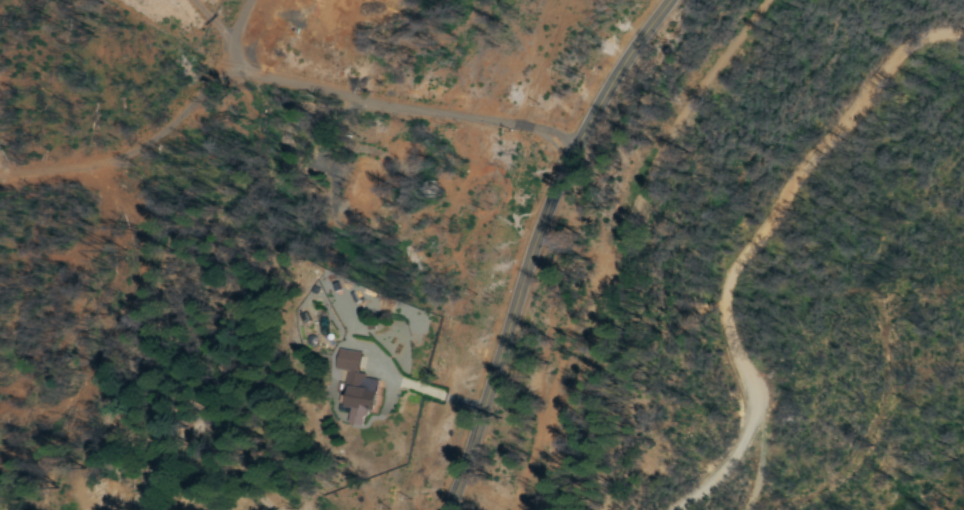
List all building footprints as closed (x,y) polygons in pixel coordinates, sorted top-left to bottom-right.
[(352,424),(381,425),(383,378),(375,378),(377,345),(361,345),(361,354),(365,354),(364,373),(354,373),(352,424)] [(363,372),(363,353),(342,353),(342,371),(363,372)]
